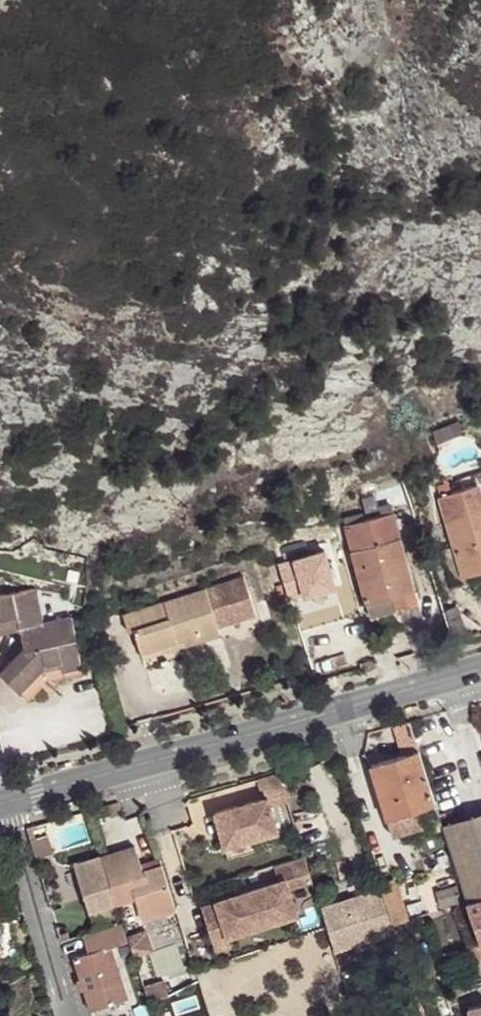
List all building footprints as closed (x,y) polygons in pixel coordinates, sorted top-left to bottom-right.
[(436,486),(455,547),(441,552),(452,590),(471,584),(468,574),(480,571),(480,501),(476,485),(451,493),(447,483),(436,486)] [(417,599),(393,512),(345,525),(366,600),(392,593),(395,605),(417,599)] [(294,614),(343,603),(338,584),(330,585),(321,548),(281,558),(294,614)] [(245,578),(123,615),(129,633),(134,631),(141,652),(184,639),(185,646),(220,635),(218,628),(256,616),(245,578)] [(20,630),(20,627),(43,622),(36,590),(0,598),(0,634),(20,630)] [(392,593),(366,600),(370,613),(395,605),(392,593)] [(20,630),(25,649),(1,674),(20,693),(46,667),(62,663),(80,659),(70,615),(43,622),(20,627),(20,630)] [(184,639),(141,652),(143,658),(185,646),(184,639)] [(82,668),(80,659),(62,663),(64,672),(82,668)] [(392,835),(440,822),(419,750),(371,764),(392,835)] [(289,803),(279,774),(259,781),(265,803),(270,801),(272,809),(289,803)] [(226,851),(280,836),(272,809),(270,801),(265,803),(247,808),(248,812),(241,814),(240,810),(217,817),(226,851)] [(444,826),(467,904),(469,905),(480,901),(480,814),(444,826)] [(48,835),(31,840),(36,859),(54,854),(48,835)] [(143,920),(176,910),(162,866),(143,872),(140,864),(135,846),(102,856),(117,904),(136,898),(143,920)] [(95,931),(123,922),(117,904),(102,856),(74,865),(95,931)] [(143,872),(162,866),(160,858),(140,864),(143,872)] [(307,861),(276,869),(281,884),(265,888),(264,892),(256,894),(255,890),(235,896),(236,900),(228,902),(225,899),(216,900),(217,902),(202,906),(209,931),(223,927),(226,937),(227,937),(298,919),(290,891),(314,885),(307,861)] [(380,883),(393,924),(406,920),(393,879),(380,883)] [(462,901),(457,885),(436,891),(441,907),(462,901)] [(393,924),(382,890),(322,909),(328,931),(336,952),(396,933),(393,924)] [(469,905),(468,905),(480,944),(480,946),(480,901),(469,905)] [(162,972),(191,963),(176,916),(128,932),(135,955),(154,949),(162,972)] [(396,933),(397,935),(410,932),(406,920),(393,924),(396,933)] [(74,958),(91,1011),(128,999),(110,947),(129,941),(123,922),(95,931),(83,935),(89,953),(74,958)] [(223,927),(209,931),(213,950),(229,946),(227,937),(226,937),(223,927)] [(480,972),(480,946),(480,944),(472,947),(480,972)] [(470,1015),(480,1015),(480,1004),(468,1007),(470,1015)]
